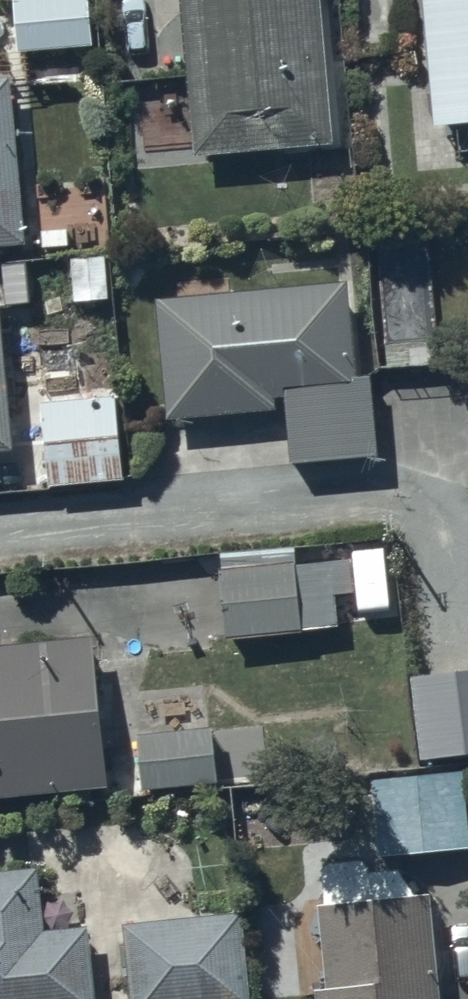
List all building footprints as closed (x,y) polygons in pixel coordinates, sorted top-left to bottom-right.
[(17,47),(93,39),(88,0),(12,0),(17,47)] [(321,0),(181,0),(194,148),(333,136),(321,0)] [(433,115),(467,112),(467,0),(423,0),(433,115)] [(9,79),(0,80),(0,248),(24,246),(9,79)] [(179,300),(158,302),(169,421),(280,411),(279,400),(287,399),(293,464),(378,456),(371,378),(357,380),(349,285),(229,296),(229,289),(178,293),(179,300)] [(11,452),(0,326),(0,453),(11,452)] [(45,478),(122,473),(116,388),(39,393),(45,478)] [(219,561),(226,631),(340,619),(337,586),(353,585),(349,553),(296,558),(295,554),(219,561)] [(142,609),(143,641),(204,639),(203,607),(142,609)] [(107,780),(94,628),(0,636),(0,788),(107,780)] [(412,668),(422,753),(467,747),(467,662),(412,668)] [(137,727),(141,781),(216,776),(212,721),(137,727)] [(461,763),(371,770),(377,848),(467,841),(461,763)] [(429,884),(403,886),(401,861),(366,865),(365,854),(320,858),(324,894),(318,895),(326,977),(313,978),(315,998),(441,998),(429,884)] [(87,927),(80,927),(78,904),(42,907),(39,872),(0,876),(0,998),(94,998),(87,927)] [(121,916),(123,940),(108,941),(110,969),(101,970),(103,996),(130,994),(130,998),(247,998),(239,907),(121,916)]
